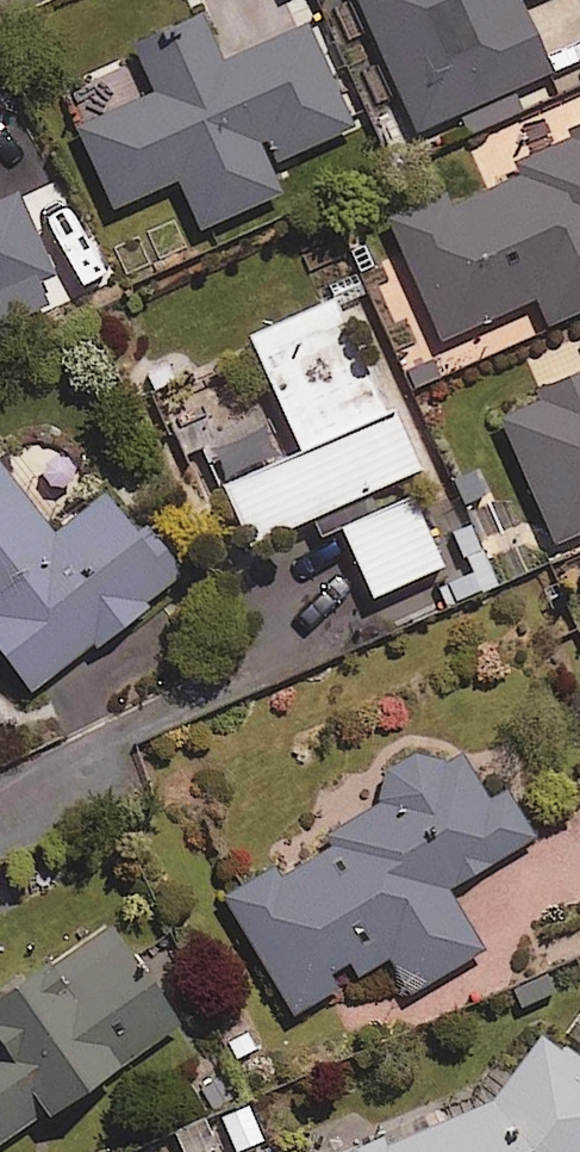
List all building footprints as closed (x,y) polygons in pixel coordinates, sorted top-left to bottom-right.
[(416,129),(462,109),(471,130),(522,108),(513,85),(552,68),(523,0),(361,0),(416,129)] [(222,57),(202,14),(134,45),(155,90),(78,125),(115,205),(178,176),(201,226),(283,188),(270,161),(353,123),(306,19),(222,57)] [(513,153),(521,172),(455,201),(449,188),(388,215),(441,337),(537,294),(548,320),(579,306),(579,124),(513,153)] [(62,295),(14,189),(0,196),(0,322),(62,295)] [(301,446),(389,411),(339,293),(252,331),(301,446)] [(501,413),(557,540),(579,530),(579,378),(501,413)] [(389,411),(301,446),(220,480),(245,540),(414,468),(389,411)] [(0,456),(0,644),(31,687),(181,580),(113,485),(51,528),(0,456)] [(443,562),(412,492),(343,523),(373,592),(443,562)] [(441,614),(424,578),(376,602),(392,637),(441,614)] [(381,772),(394,794),(330,834),(336,843),(280,879),(271,865),(225,892),(294,1011),(340,984),(334,973),(351,963),(357,974),(390,955),(410,990),(483,948),(446,885),(538,832),(510,784),(490,796),(464,751),(444,763),(431,742),(381,772)] [(112,922),(0,995),(0,1140),(178,1024),(112,922)] [(549,1030),(489,1099),(387,1144),(382,1133),(338,1151),(579,1151),(579,1057),(549,1030)]
